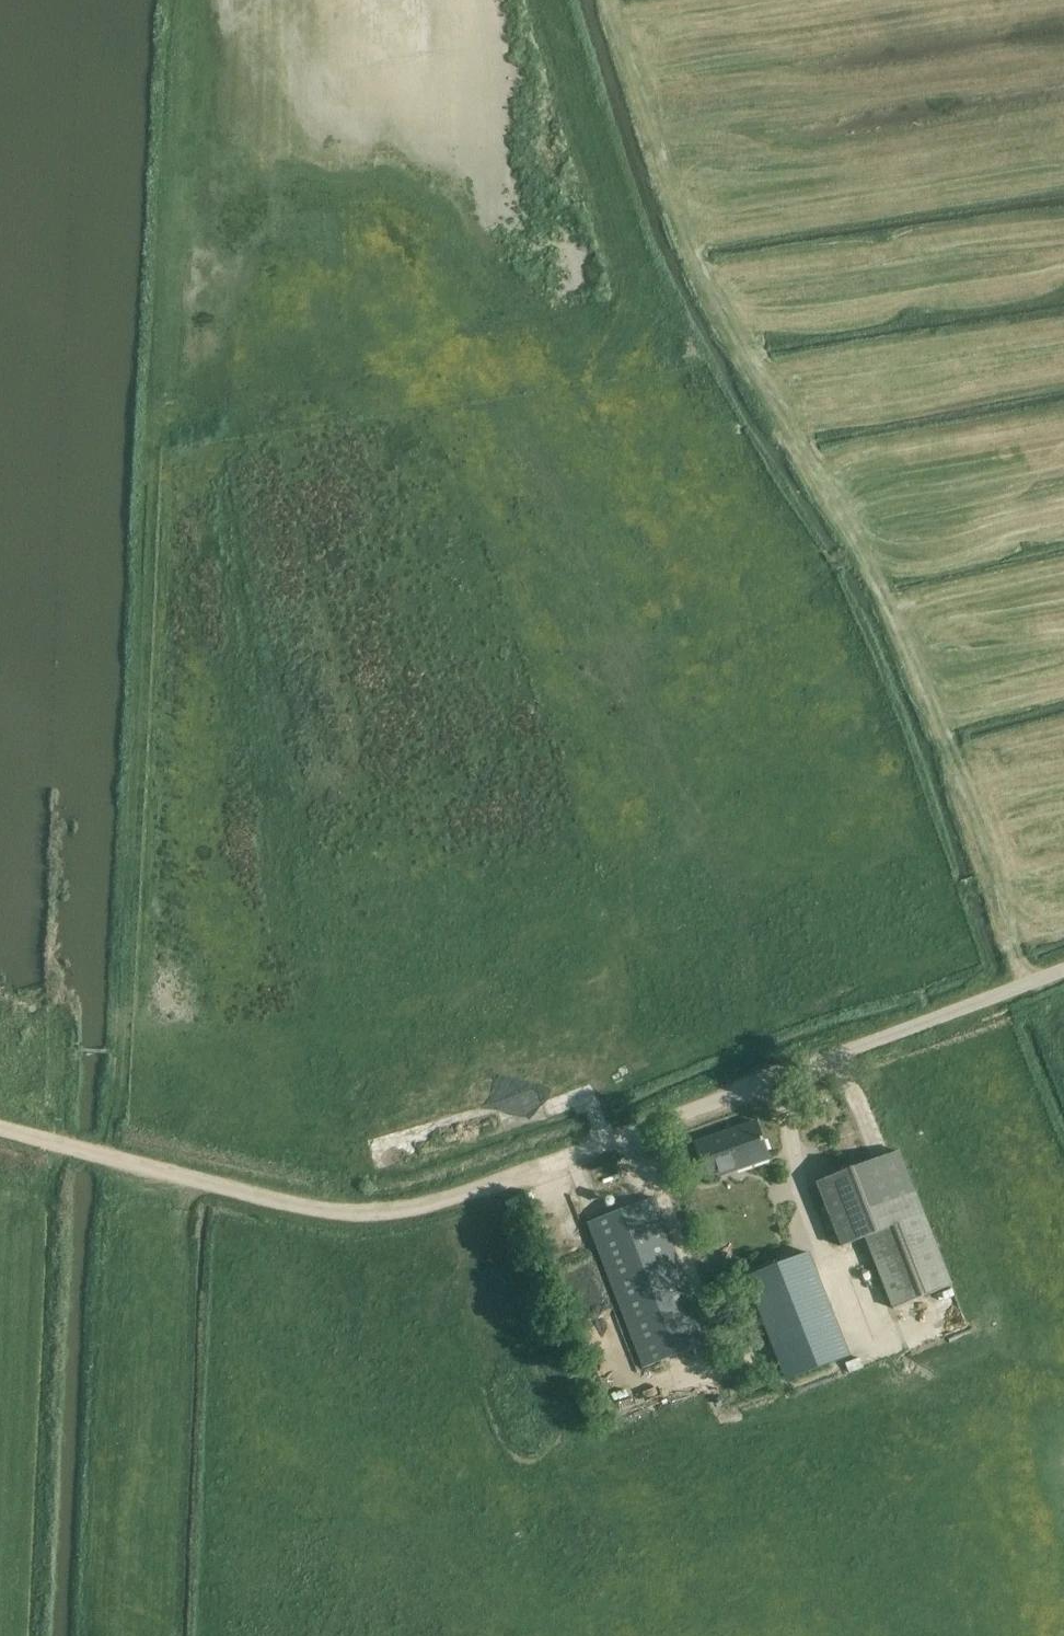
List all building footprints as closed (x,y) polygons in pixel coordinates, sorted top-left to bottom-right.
[(771,1161),(768,1153),(758,1123),(696,1146),(706,1174),(718,1170),(721,1179),(771,1161)] [(893,1309),(952,1286),(900,1153),(817,1185),(825,1206),(821,1208),(830,1231),(834,1229),(841,1246),(865,1237),(893,1309)] [(589,1224),(645,1369),(710,1344),(654,1199),(589,1224)] [(852,1356),(810,1253),(747,1279),(789,1382),(852,1356)] [(631,1364),(612,1313),(596,1319),(622,1389),(638,1383),(631,1364)] [(651,1378),(654,1389),(671,1385),(668,1373),(651,1378)]
